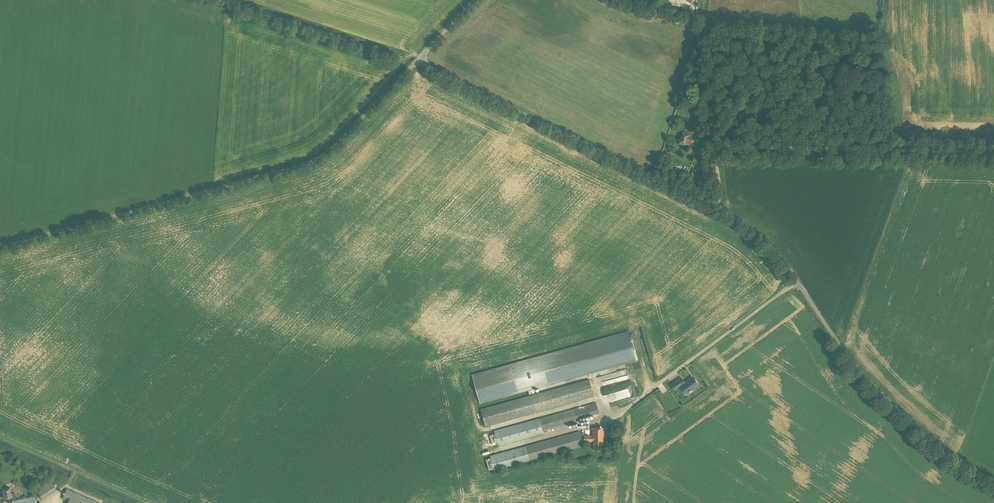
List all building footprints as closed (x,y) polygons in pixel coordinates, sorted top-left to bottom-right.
[(692,145),(695,136),(689,133),(683,131),(679,143),(684,145),(685,143),(692,145)] [(702,166),(704,160),(694,156),(692,162),(702,166)] [(631,340),(628,331),(472,374),(480,404),(592,373),(636,361),(633,350),(635,349),(633,340),(631,340)] [(681,377),(671,384),(675,390),(681,386),(686,395),(700,385),(696,380),(695,381),(692,376),(685,381),(681,377)] [(619,381),(621,389),(608,391),(608,395),(615,394),(615,390),(633,387),(631,379),(619,381)] [(485,426),(593,396),(589,380),(481,409),(485,426)] [(498,445),(543,433),(542,432),(577,422),(576,419),(598,412),(595,403),(494,431),(498,445)] [(602,449),(602,441),(603,441),(603,427),(592,427),(592,434),(585,434),(585,441),(594,441),(594,450),(602,449)] [(494,471),(583,446),(581,436),(579,432),(490,456),(491,461),(494,471)] [(42,500),(57,490),(50,480),(36,490),(42,500)] [(9,488),(2,489),(4,498),(12,497),(13,500),(12,501),(12,502),(35,502),(34,496),(16,500),(14,493),(10,493),(9,488)] [(97,502),(67,489),(62,499),(68,501),(67,502),(97,502)]
